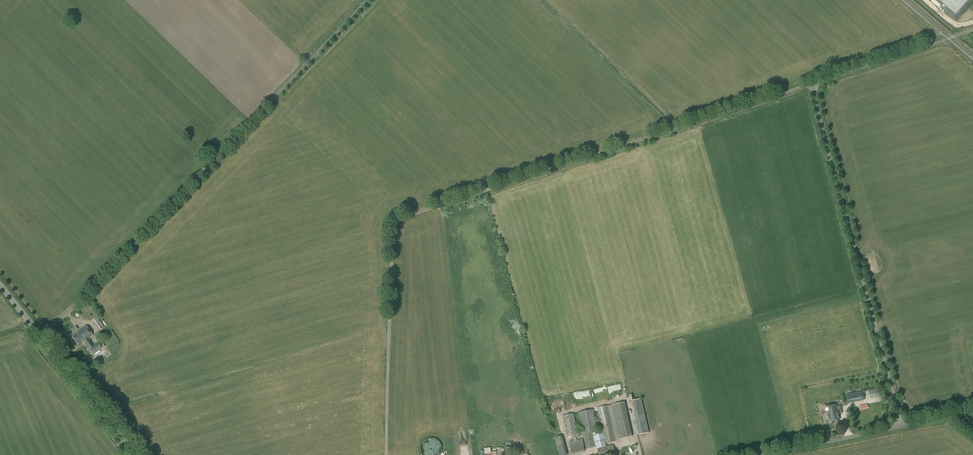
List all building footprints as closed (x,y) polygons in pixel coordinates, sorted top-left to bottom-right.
[(99,331),(104,327),(97,317),(92,321),(99,331)] [(84,342),(88,339),(93,336),(85,326),(78,331),(78,332),(72,337),(78,345),(83,341),(84,342)] [(88,339),(84,342),(89,349),(93,355),(105,346),(103,344),(100,346),(97,342),(93,346),(88,339)] [(848,403),(880,396),(878,388),(846,395),(848,403)] [(638,435),(649,433),(642,398),(631,400),(638,435)] [(624,402),(611,405),(608,406),(597,408),(601,428),(597,429),(593,409),(578,413),(582,431),(578,432),(573,413),(562,416),(567,437),(577,435),(578,436),(583,435),(586,449),(595,447),(596,449),(598,448),(599,454),(609,454),(615,454),(613,445),(607,446),(606,444),(616,441),(616,440),(632,437),(624,402)] [(837,407),(837,405),(825,407),(827,416),(828,415),(829,422),(839,420),(837,410),(840,409),(840,406),(837,407)] [(554,437),(558,454),(566,454),(562,435),(554,437)] [(572,454),(585,452),(584,445),(583,439),(569,442),(572,454)]
